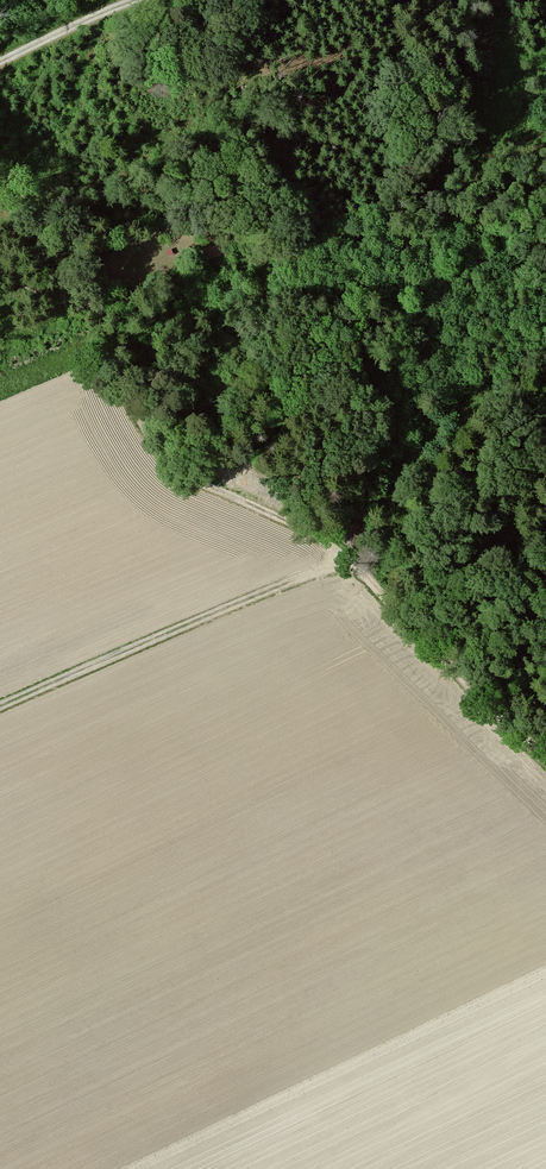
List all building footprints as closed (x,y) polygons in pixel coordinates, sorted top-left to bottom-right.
[(205,256),(222,252),(219,241),(202,245),(205,256)]
